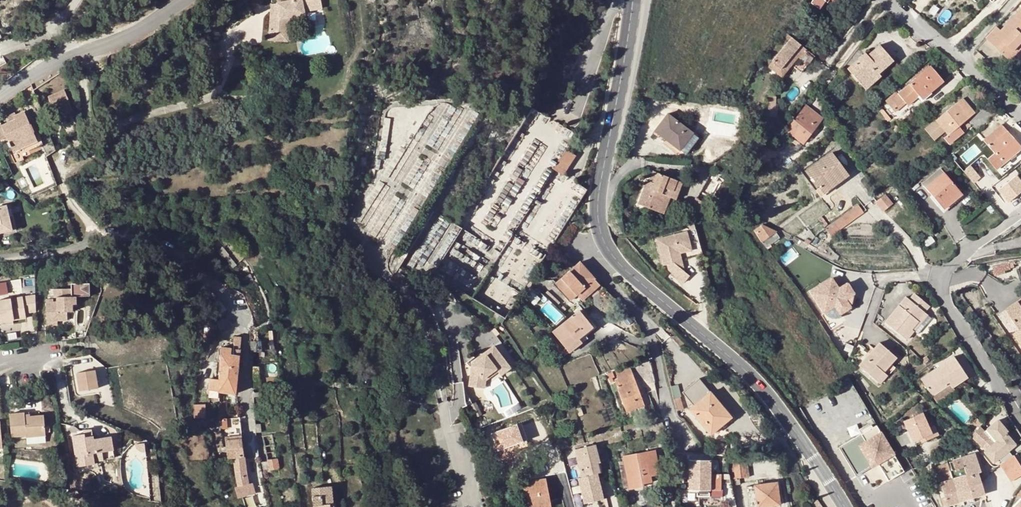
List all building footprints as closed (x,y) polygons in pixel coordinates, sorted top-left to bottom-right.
[(268,32),(287,34),(289,17),(301,15),(304,14),(304,11),(301,0),(275,0),(276,4),(274,13),(270,12),(268,32)] [(304,11),(322,8),(320,0),(301,0),(304,11)] [(811,3),(820,8),(826,0),(833,5),(837,0),(813,0),(811,3)] [(987,39),(1011,61),(1020,50),(1020,11),(1002,32),(997,28),(987,39)] [(287,34),(268,32),(267,39),(286,41),(287,34)] [(792,38),(772,61),(781,68),(794,53),(798,57),(801,59),(794,67),(801,72),(814,56),(792,38)] [(866,53),(848,68),(863,85),(878,72),(879,73),(893,61),(880,45),(868,56),(866,53)] [(781,68),(772,61),(769,66),(782,77),(798,57),(794,53),(781,68)] [(926,91),(929,93),(943,82),(930,66),(909,83),(920,96),(926,91)] [(878,72),(863,85),(866,89),(881,76),(879,73),(878,72)] [(909,83),(898,94),(903,100),(906,103),(908,106),(920,96),(909,83)] [(926,91),(920,96),(922,99),(929,93),(926,91)] [(64,92),(48,98),(56,120),(73,114),(64,92)] [(894,108),(903,100),(898,94),(888,102),(894,108)] [(775,96),(769,96),(768,108),(770,108),(770,117),(776,117),(777,108),(775,108),(775,96)] [(963,99),(937,121),(945,131),(948,135),(945,137),(950,143),(964,132),(959,126),(974,113),(963,99)] [(903,100),(894,108),(896,111),(906,103),(903,100)] [(806,105),(803,109),(811,116),(808,120),(817,127),(824,119),(806,105)] [(803,144),(810,136),(817,127),(808,120),(811,116),(803,109),(787,131),(803,144)] [(48,132),(44,120),(32,126),(31,124),(29,124),(25,113),(15,118),(16,121),(2,127),(1,125),(0,126),(0,141),(6,138),(9,143),(6,144),(9,149),(11,148),(13,153),(9,154),(14,165),(22,161),(21,158),(25,157),(26,157),(30,156),(29,152),(43,146),(38,136),(48,132)] [(668,114),(654,131),(673,145),(670,149),(677,154),(680,150),(693,133),(668,114)] [(938,137),(945,131),(937,121),(930,126),(938,137)] [(983,140),(995,154),(988,160),(997,170),(1020,149),(1020,147),(1002,125),(983,140)] [(938,137),(930,126),(925,130),(934,141),(938,137)] [(820,130),(817,127),(810,136),(813,139),(820,130)] [(699,137),(693,133),(680,150),(685,154),(699,137)] [(759,154),(765,159),(772,152),(767,146),(759,154)] [(575,156),(566,150),(553,170),(563,175),(575,156)] [(754,160),(759,154),(755,151),(750,157),(754,160)] [(807,170),(821,190),(836,180),(838,184),(848,176),(831,153),(807,170)] [(749,178),(755,171),(756,170),(750,165),(743,173),(745,174),(742,177),(745,180),(747,177),(749,178)] [(672,190),(676,180),(654,172),(650,181),(648,187),(646,186),(638,204),(659,212),(668,189),(672,190)] [(927,188),(941,204),(951,196),(954,200),(962,194),(944,174),(927,188)] [(1020,194),(1020,178),(1019,175),(998,191),(1008,204),(1020,194)] [(682,182),(676,180),(672,190),(668,189),(659,212),(664,214),(670,197),(676,199),(682,182)] [(836,180),(821,190),(824,194),(838,184),(836,180)] [(886,195),(876,202),(877,203),(883,211),(893,204),(886,195)] [(951,196),(941,204),(944,209),(954,200),(951,196)] [(705,203),(697,199),(692,207),(700,212),(705,203)] [(6,204),(0,205),(0,231),(11,229),(6,204)] [(10,204),(6,204),(11,229),(15,228),(10,204)] [(849,212),(855,219),(863,212),(858,205),(849,212)] [(842,217),(847,224),(855,219),(849,212),(842,217)] [(833,223),(838,231),(847,224),(842,217),(833,223)] [(831,236),(838,231),(833,223),(825,229),(831,236)] [(761,241),(775,232),(762,225),(755,231),(761,241)] [(673,257),(689,253),(685,234),(655,242),(661,268),(664,267),(665,272),(681,285),(687,278),(681,274),(675,268),(673,257)] [(352,236),(349,240),(354,246),(358,242),(352,236)] [(223,246),(216,252),(231,269),(238,263),(223,246)] [(690,258),(689,253),(673,257),(675,268),(681,274),(678,261),(690,258)] [(580,262),(556,285),(570,300),(577,294),(595,278),(580,262)] [(1009,264),(993,268),(995,276),(1005,273),(1005,270),(1010,269),(1009,264)] [(600,284),(595,278),(577,294),(582,300),(600,284)] [(844,298),(853,292),(847,282),(837,288),(831,278),(810,291),(822,309),(834,320),(835,320),(839,317),(837,314),(849,307),(844,298)] [(8,292),(7,281),(0,282),(0,293),(8,292)] [(72,282),(72,295),(91,294),(90,281),(72,282)] [(73,312),(73,304),(72,297),(71,296),(70,288),(53,289),(54,296),(56,296),(57,299),(57,303),(45,303),(46,321),(57,321),(67,320),(67,312),(73,312)] [(218,301),(208,289),(202,294),(211,304),(219,315),(225,311),(218,301)] [(844,298),(849,307),(853,292),(844,298)] [(913,330),(927,313),(926,313),(931,306),(916,293),(911,299),(908,297),(887,323),(909,340),(915,332),(913,330)] [(35,296),(0,301),(0,323),(11,321),(25,319),(24,313),(35,311),(35,296)] [(1007,309),(1020,330),(1020,307),(1018,302),(1007,309)] [(832,320),(834,320),(822,309),(824,313),(826,317),(829,319),(832,320)] [(579,311),(553,332),(566,349),(584,334),(593,327),(579,311)] [(930,316),(927,313),(913,330),(915,332),(930,316)] [(229,318),(216,322),(220,331),(232,326),(229,318)] [(566,349),(569,353),(587,338),(584,334),(566,349)] [(250,343),(253,390),(260,389),(259,367),(260,367),(260,358),(264,358),(264,352),(260,352),(259,342),(250,343)] [(897,359),(893,355),(889,355),(889,352),(881,345),(871,355),(873,357),(870,361),(868,359),(860,367),(876,382),(884,373),(897,359)] [(495,348),(485,356),(487,358),(479,364),(473,368),(470,389),(482,391),(484,382),(486,386),(500,375),(499,374),(508,366),(495,348)] [(236,381),(239,350),(233,350),(221,349),(219,380),(236,381)] [(956,359),(923,382),(934,398),(953,385),(955,389),(970,379),(956,359)] [(512,370),(508,366),(499,374),(500,375),(502,378),(512,370)] [(620,379),(633,374),(630,366),(617,370),(620,379)] [(93,372),(75,375),(78,393),(95,390),(93,372)] [(884,373),(876,382),(880,385),(888,377),(884,373)] [(644,406),(633,374),(620,379),(615,381),(627,413),(636,409),(644,406)] [(218,391),(218,393),(235,395),(236,381),(219,380),(210,379),(209,390),(218,391)] [(507,416),(522,407),(506,379),(491,388),(507,416)] [(699,379),(683,393),(694,406),(689,409),(711,435),(723,424),(721,421),(727,417),(720,409),(723,407),(699,379)] [(218,391),(209,390),(209,398),(217,399),(218,393),(218,391)] [(674,399),(677,411),(683,410),(680,398),(674,399)] [(475,404),(469,408),(476,419),(482,416),(475,404)] [(205,405),(194,405),(194,418),(205,418),(205,405)] [(732,417),(723,407),(720,409),(727,417),(721,421),(723,424),(732,417)] [(636,409),(627,413),(629,418),(638,415),(636,409)] [(929,428),(928,425),(923,413),(903,421),(913,442),(920,439),(924,437),(926,440),(938,435),(934,426),(929,428)] [(23,418),(23,414),(9,415),(11,439),(24,438),(24,440),(45,438),(42,416),(28,418),(23,418)] [(242,458),(237,417),(233,417),(226,418),(221,418),(226,459),(232,459),(242,458)] [(491,431),(498,450),(529,438),(522,420),(491,431)] [(649,426),(651,435),(664,432),(662,423),(649,426)] [(858,443),(879,430),(874,424),(837,447),(856,477),(873,466),(858,443)] [(93,465),(92,462),(91,454),(112,451),(110,437),(92,440),(91,430),(79,432),(80,435),(72,436),(77,467),(93,465)] [(879,430),(858,443),(873,466),(878,463),(893,453),(879,430)] [(1011,449),(1018,443),(1006,432),(1000,439),(1011,449)] [(272,435),(262,437),(269,471),(278,469),(272,435)] [(995,444),(989,438),(987,440),(993,447),(995,444)] [(1000,439),(995,444),(1005,454),(1011,449),(1000,439)] [(982,445),(989,451),(993,447),(987,440),(982,445)] [(1005,454),(995,444),(993,447),(989,451),(987,453),(996,463),(1005,454)] [(595,445),(575,450),(582,477),(600,473),(598,463),(600,463),(595,445)] [(655,450),(623,456),(629,489),(643,486),(643,484),(651,483),(651,477),(659,475),(655,450)] [(91,454),(92,462),(114,459),(112,451),(91,454)] [(905,471),(893,453),(878,463),(889,481),(905,471)] [(975,455),(961,459),(973,497),(985,494),(978,473),(981,472),(975,455)] [(1000,463),(1012,481),(1020,476),(1020,467),(1014,455),(1000,463)] [(242,458),(232,459),(235,480),(237,488),(235,488),(238,498),(252,494),(250,484),(248,485),(245,474),(243,458),(242,458)] [(747,459),(731,461),(733,479),(734,479),(735,485),(740,485),(740,478),(749,478),(747,459)] [(973,497),(961,459),(954,461),(956,468),(950,470),(960,501),(973,497)] [(711,461),(690,461),(689,490),(698,490),(710,490),(721,491),(721,475),(711,475),(711,461)] [(954,461),(948,463),(950,470),(956,468),(954,461)] [(936,467),(942,484),(945,497),(948,505),(960,501),(950,470),(948,463),(936,467)] [(227,476),(221,477),(223,490),(229,489),(227,476)] [(523,483),(527,506),(537,506),(551,503),(546,479),(523,483)] [(771,506),(780,505),(777,483),(755,485),(757,499),(748,500),(749,506),(764,506),(771,506)] [(747,487),(748,500),(757,499),(755,485),(747,487)] [(312,489),(314,506),(335,506),(335,505),(333,505),(331,487),(312,489)]
